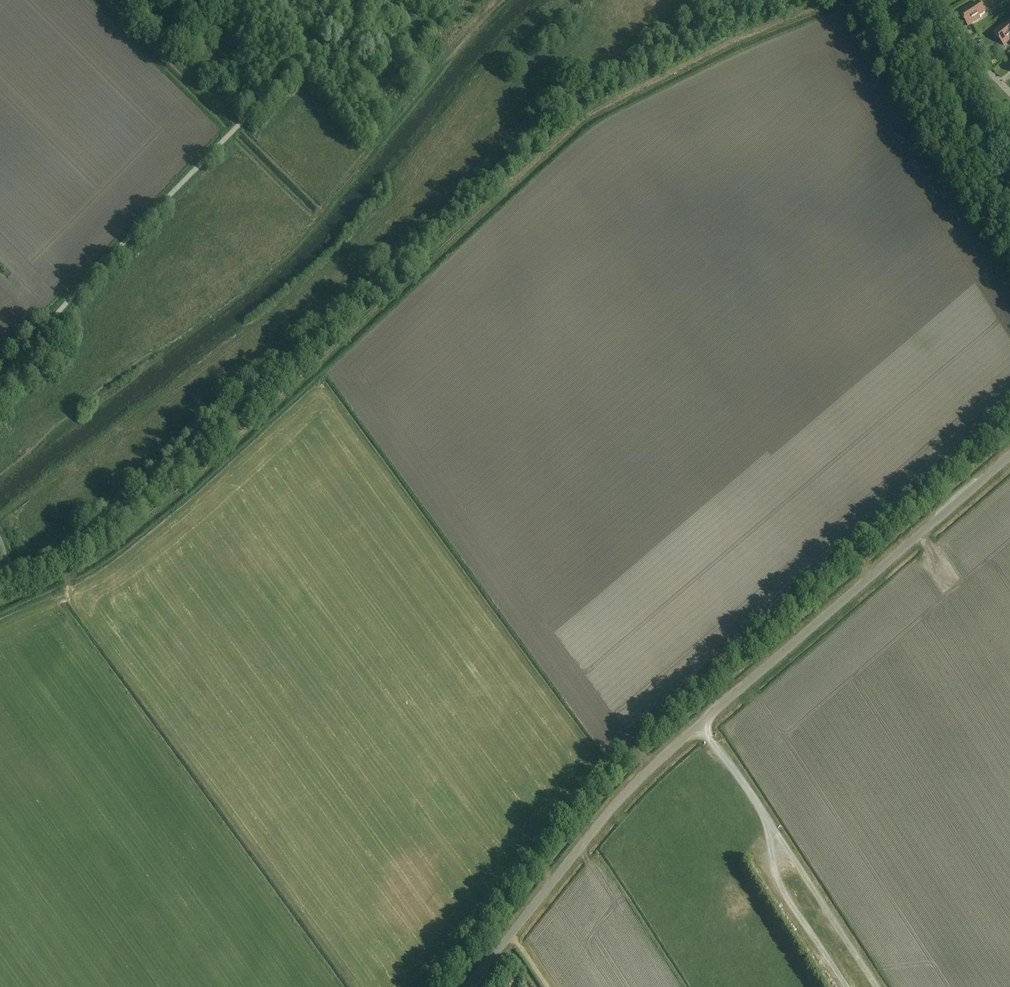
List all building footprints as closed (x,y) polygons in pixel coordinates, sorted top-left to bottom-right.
[(987,13),(980,2),(973,7),(972,5),(960,13),(970,28),(982,20),(980,17),(987,13)] [(1006,25),(1005,23),(993,33),(1005,47),(1009,43),(1009,21),(1006,25)]
